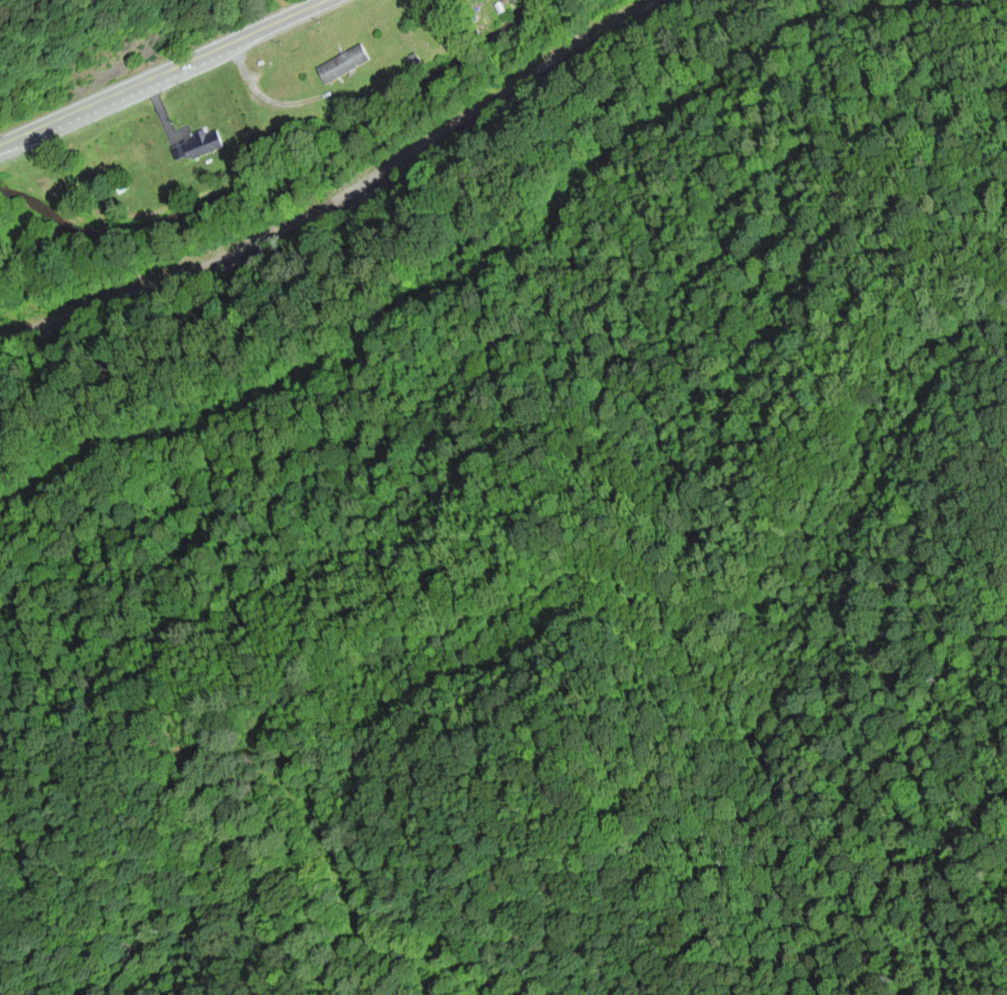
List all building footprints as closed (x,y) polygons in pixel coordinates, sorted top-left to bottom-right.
[(320,68),(328,85),(374,63),(366,47),(320,68)] [(219,132),(209,136),(208,133),(184,143),(192,163),(226,149),(219,132)]
